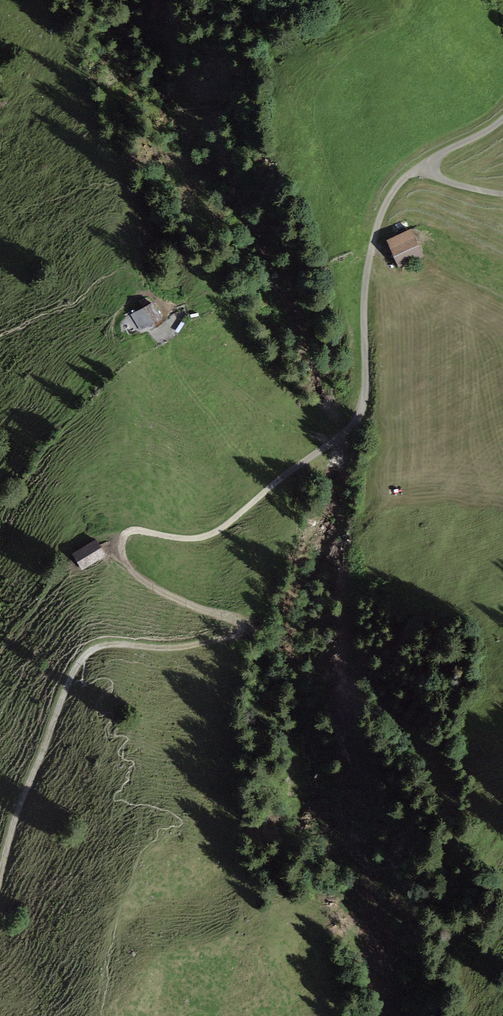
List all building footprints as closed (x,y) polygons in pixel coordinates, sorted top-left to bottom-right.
[(413,229),(389,241),(402,266),(426,254),(413,229)] [(151,302),(130,316),(139,331),(161,317),(151,302)] [(106,559),(99,543),(74,554),(81,571),(106,559)]
